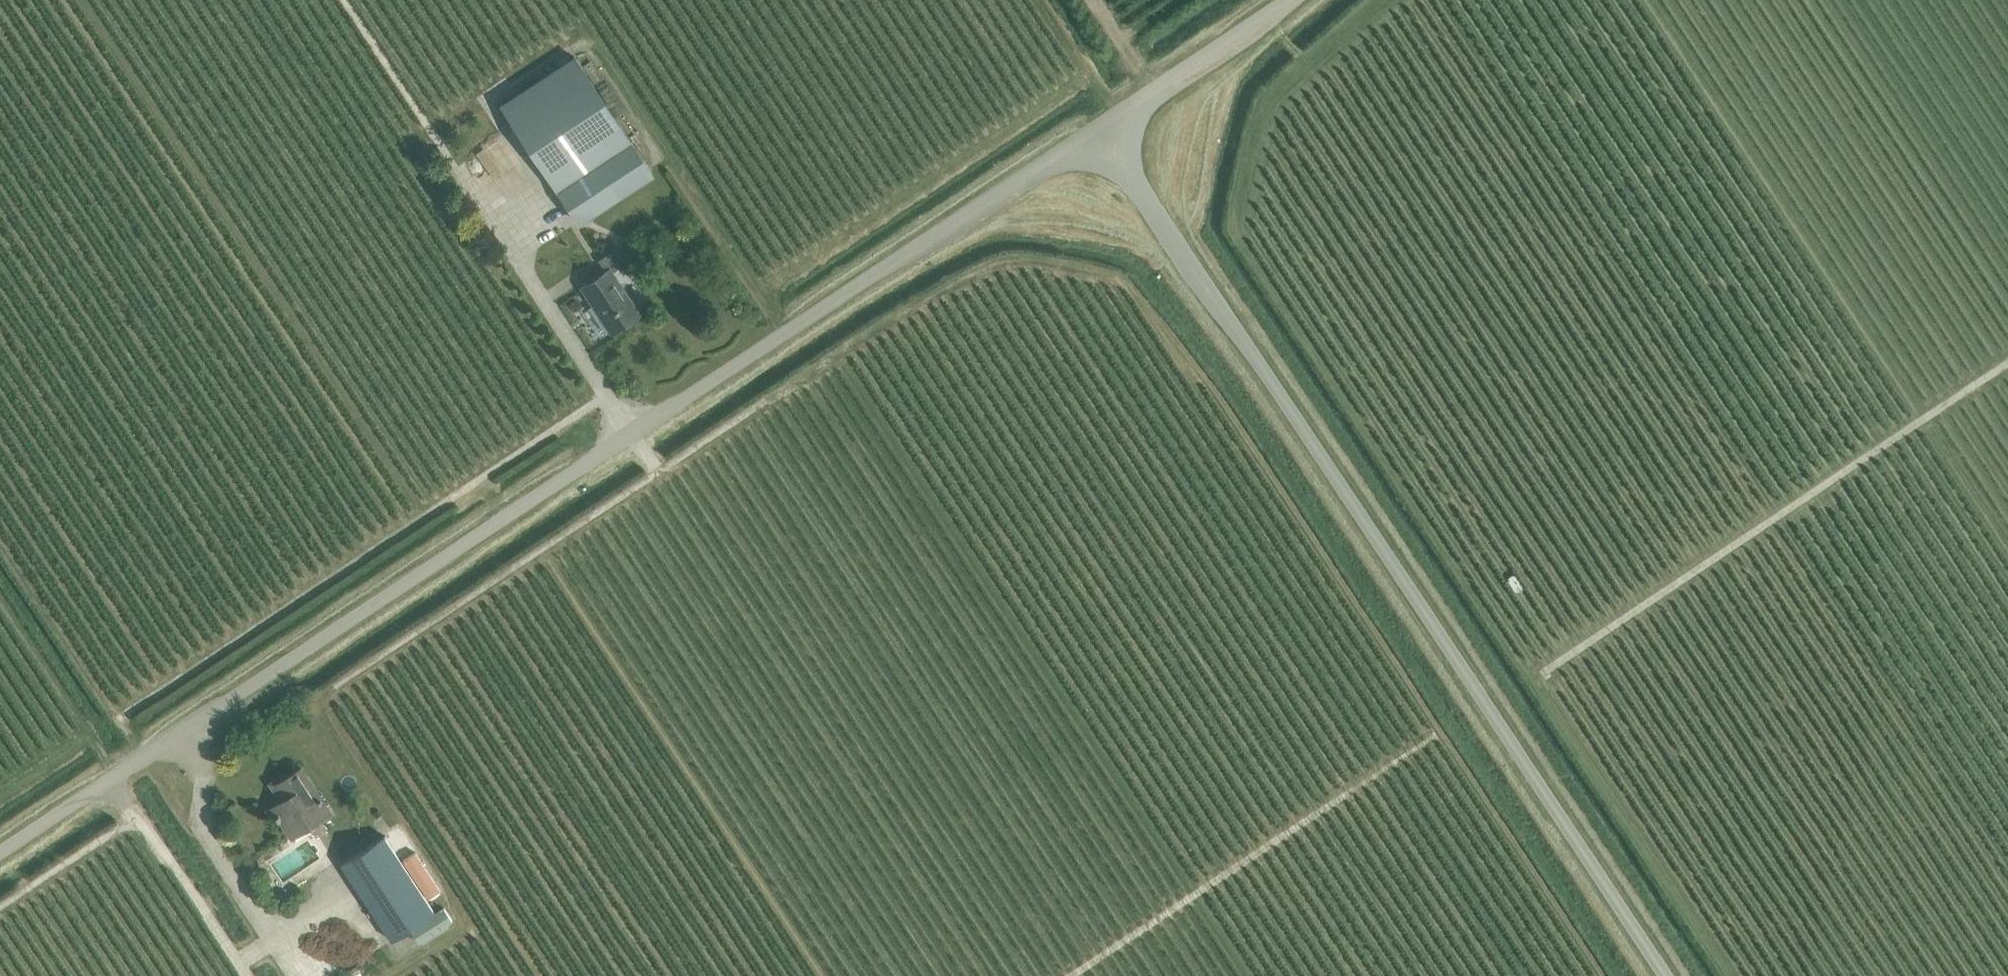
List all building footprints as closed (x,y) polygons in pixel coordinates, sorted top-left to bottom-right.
[(499,102),(516,128),(589,80),(571,54),(499,102)] [(558,192),(631,144),(589,80),(516,128),(558,192)] [(631,144),(558,192),(578,223),(651,175),(631,144)] [(611,273),(633,259),(623,243),(597,260),(605,272),(581,288),(610,332),(638,314),(611,273)] [(329,811),(300,768),(286,778),(283,774),(269,784),(281,801),(271,808),(291,837),(329,811)] [(390,940),(434,912),(384,836),(340,864),(390,940)]
